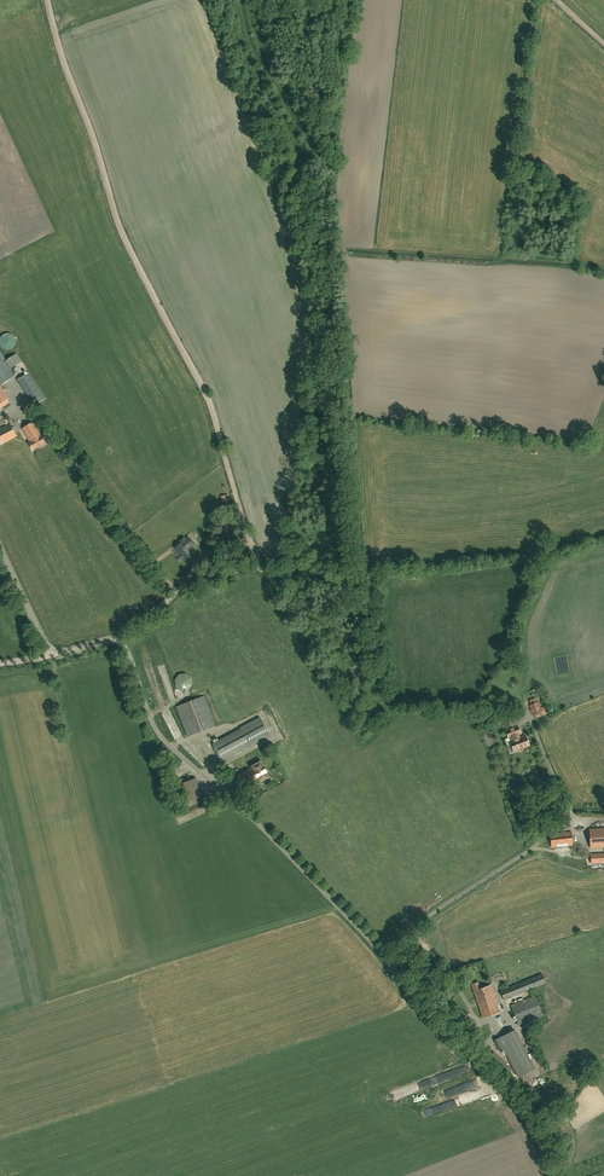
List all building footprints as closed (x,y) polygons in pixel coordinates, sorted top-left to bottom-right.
[(15,375),(11,368),(22,361),(16,353),(6,360),(0,351),(0,385),(15,375)] [(9,403),(0,390),(0,409),(9,403)] [(33,450),(46,443),(42,435),(44,434),(41,430),(39,431),(34,422),(22,429),(29,442),(28,442),(33,450)] [(17,437),(9,423),(0,428),(0,444),(1,446),(17,437)] [(179,541),(181,544),(174,548),(180,555),(176,558),(179,562),(183,559),(184,560),(187,557),(190,561),(194,558),(187,549),(190,547),(194,544),(189,537),(186,539),(184,537),(179,541)] [(205,563),(210,560),(218,555),(214,549),(201,557),(205,563)] [(187,737),(216,726),(204,696),(176,707),(187,737)] [(544,706),(541,707),(539,702),(529,706),(532,715),(542,712),(543,716),(547,714),(544,706)] [(510,727),(521,723),(518,715),(507,720),(510,727)] [(269,735),(260,717),(240,728),(241,729),(212,744),(221,760),(238,750),(239,752),(269,735)] [(177,741),(185,738),(180,726),(172,729),(177,741)] [(521,737),(519,734),(520,734),(517,726),(505,730),(508,738),(509,738),(510,741),(510,742),(511,745),(508,747),(511,753),(519,750),(519,751),(524,749),(523,748),(529,746),(525,736),(521,737)] [(266,782),(265,780),(269,777),(261,761),(251,766),(251,767),(247,770),(251,778),(248,779),(252,786),(259,782),(259,783),(260,783),(261,784),(266,782)] [(238,793),(252,786),(248,779),(251,778),(247,770),(231,778),(238,793)] [(197,798),(194,789),(184,793),(187,802),(189,806),(199,803),(197,798)] [(603,847),(603,828),(589,829),(590,848),(603,847)] [(551,847),(572,845),(571,831),(549,834),(551,847)] [(603,863),(603,853),(590,854),(591,864),(603,863)] [(504,1000),(545,984),(542,974),(500,991),(504,1000)] [(500,1013),(491,985),(481,989),(478,983),(472,985),(483,1018),(500,1013)] [(518,1025),(542,1016),(535,996),(511,1006),(518,1025)] [(499,1051),(503,1049),(518,1077),(534,1069),(515,1030),(494,1041),(499,1051)] [(394,1099),(424,1091),(422,1085),(392,1093),(394,1099)]
